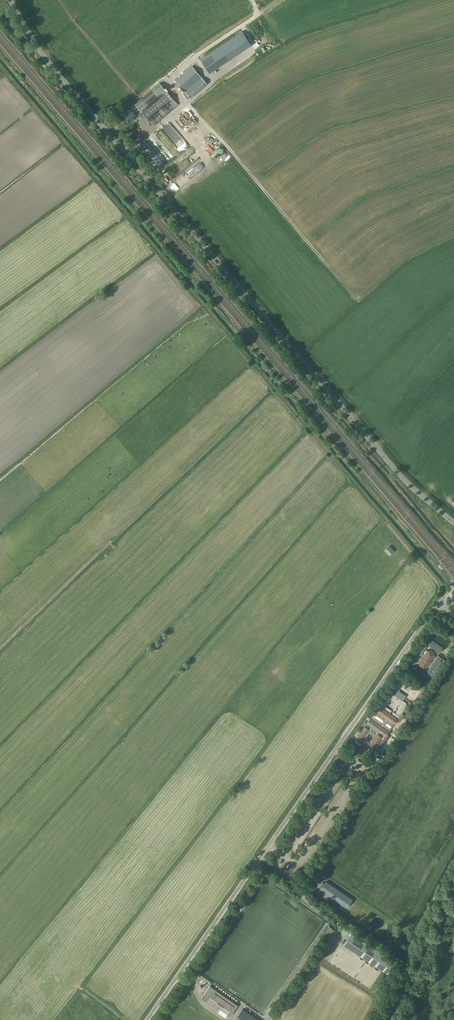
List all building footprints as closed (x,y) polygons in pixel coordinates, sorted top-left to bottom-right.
[(234,37),(201,59),(210,73),(243,50),(234,37)] [(205,81),(192,67),(176,81),(184,91),(182,93),(187,99),(195,92),(194,90),(205,81)] [(135,104),(139,108),(134,113),(132,111),(127,115),(126,114),(121,118),(126,124),(131,119),(132,120),(136,117),(138,118),(143,114),(153,126),(178,105),(165,89),(159,83),(135,104)] [(426,643),(418,654),(420,655),(428,644),(426,643)] [(426,668),(433,658),(434,658),(435,657),(435,656),(434,656),(435,655),(433,654),(434,652),(430,649),(429,651),(428,650),(419,663),(420,664),(424,667),(426,668)] [(438,655),(426,672),(430,674),(442,657),(438,655)] [(386,705),(391,698),(395,702),(398,697),(392,693),(388,693),(381,702),(386,705)] [(396,713),(400,716),(407,707),(406,703),(399,698),(396,702),(401,706),(396,713)] [(390,713),(392,710),(382,703),(380,706),(390,713)] [(379,705),(375,710),(376,710),(370,718),(367,723),(371,726),(369,729),(365,726),(356,738),(361,742),(361,741),(362,742),(364,744),(363,744),(365,746),(365,745),(367,746),(367,745),(369,746),(368,747),(373,750),(381,739),(383,741),(384,739),(386,741),(390,735),(388,734),(390,731),(389,731),(395,724),(398,719),(379,705)] [(323,882),(320,886),(322,888),(321,890),(347,908),(353,900),(326,882),(325,884),(323,882)] [(330,927),(324,936),(329,939),(335,930),(330,927)] [(343,945),(388,975),(397,963),(352,933),(343,945)] [(202,997),(202,998),(202,999),(203,1000),(216,1009),(216,1008),(217,1007),(229,1015),(229,1016),(230,1016),(231,1015),(238,1006),(210,986),(202,997)] [(243,1009),(235,1019),(259,1019),(243,1009)]
